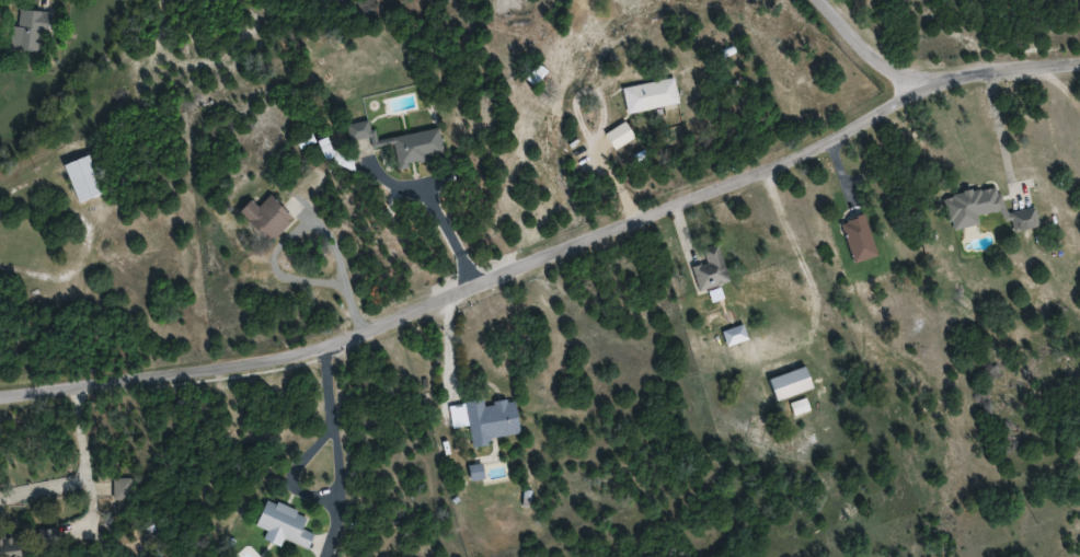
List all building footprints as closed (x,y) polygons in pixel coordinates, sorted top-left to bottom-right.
[(46,12),(15,8),(9,50),(40,54),(46,12)] [(677,104),(672,78),(620,88),(625,114),(677,104)] [(632,137),(621,122),(602,135),(613,150),(632,137)] [(297,148),(312,144),(309,135),(295,140),(297,148)] [(75,204),(102,193),(87,154),(60,165),(75,204)] [(1032,208),(1002,214),(996,186),(942,198),(950,230),(976,225),(974,216),(996,211),(999,221),(1008,219),(1011,232),(1036,226),(1032,208)] [(254,207),(247,199),(234,211),(265,244),(291,220),(267,195),(254,207)] [(700,248),(704,264),(689,267),(695,291),(725,283),(716,244),(700,248)] [(724,346),(745,340),(740,325),(719,331),(724,346)] [(772,401),(809,389),(802,367),(765,379),(772,401)] [(516,434),(512,400),(481,404),(480,400),(445,405),(449,429),(466,426),(469,448),(487,446),(486,438),(516,434)] [(130,478),(111,478),(111,500),(130,500),(130,478)] [(306,516),(262,499),(252,526),(264,531),(260,541),(278,548),(281,540),(306,550),(312,534),(301,530),(306,516)] [(61,546),(51,526),(31,536),(41,556),(61,546)] [(20,534),(0,534),(0,556),(20,556),(20,534)]
